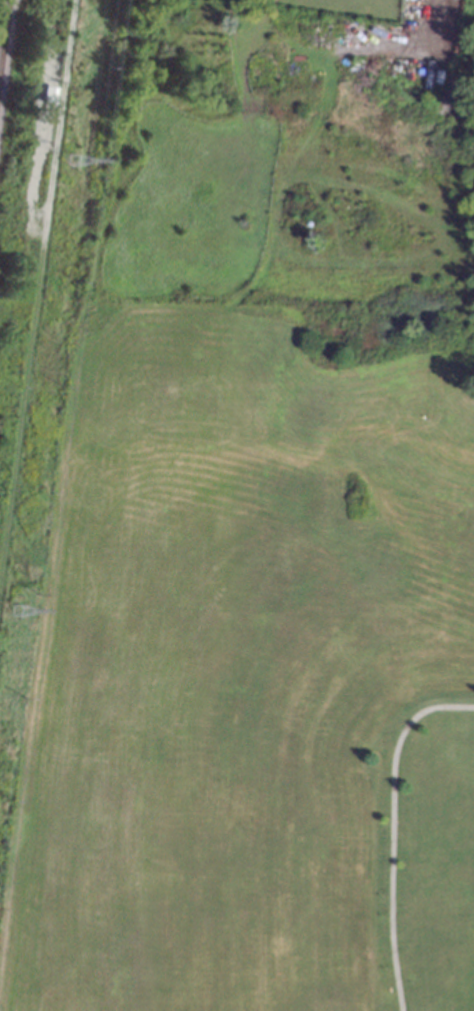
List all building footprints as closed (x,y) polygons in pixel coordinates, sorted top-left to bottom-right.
[(57,68),(55,80),(43,78),(45,66),(57,68)]
